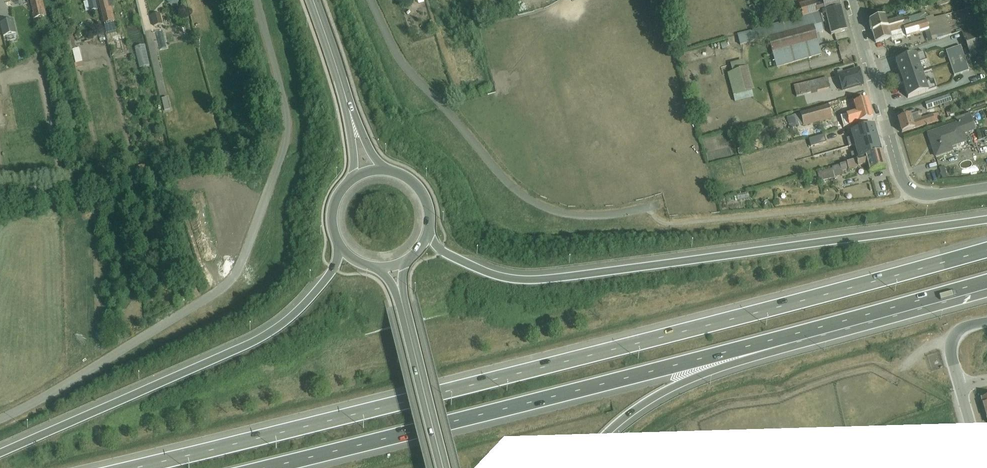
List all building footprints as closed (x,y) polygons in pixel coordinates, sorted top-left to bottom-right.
[(35,24),(40,23),(39,19),(47,17),(43,0),(29,0),(35,24)] [(106,34),(116,32),(113,22),(115,22),(110,0),(98,0),(106,34)] [(814,2),(814,1),(799,5),(802,17),(840,7),(838,0),(820,0),(814,2)] [(981,5),(980,1),(973,3),(972,0),(968,0),(963,2),(964,6),(963,6),(964,10),(973,7),(981,5)] [(764,27),(737,35),(740,46),(768,39),(776,68),(821,55),(816,34),(829,31),(830,36),(846,31),(840,8),(764,27)] [(160,13),(151,16),(154,27),(163,24),(160,13)] [(762,13),(754,14),(756,22),(764,20),(762,13)] [(904,28),(934,19),(933,16),(926,19),(924,13),(900,20),(899,16),(893,17),(892,15),(869,22),(872,33),(903,24),(904,28)] [(984,14),(976,17),(979,26),(986,23),(984,14)] [(903,24),(872,33),(875,43),(892,38),(890,34),(903,30),(906,38),(925,32),(928,42),(951,35),(946,15),(934,19),(904,28),(903,24)] [(7,37),(16,35),(13,21),(0,24),(3,37),(7,37)] [(961,33),(970,58),(986,52),(986,33),(984,25),(961,33)] [(890,34),(892,38),(893,42),(906,38),(903,30),(890,34)] [(157,32),(159,47),(167,46),(165,31),(157,32)] [(74,41),(69,43),(71,51),(73,51),(76,64),(83,62),(79,48),(76,49),(74,41)] [(145,45),(135,47),(139,68),(150,66),(145,45)] [(960,46),(945,51),(954,76),(969,71),(960,46)] [(923,52),(895,62),(900,76),(896,77),(898,86),(903,85),(908,99),(936,88),(933,80),(925,83),(918,63),(926,60),(923,52)] [(732,73),(727,74),(735,103),(754,98),(752,92),(754,92),(748,68),(746,68),(744,61),(730,64),(732,73)] [(842,70),(837,72),(838,75),(837,75),(841,91),(863,85),(858,70),(844,75),(842,70)] [(827,78),(793,86),(796,97),(830,89),(827,78)] [(949,95),(925,103),(927,111),(943,105),(944,109),(952,106),(950,103),(951,102),(949,95)] [(171,96),(164,96),(165,110),(172,110),(171,96)] [(828,106),(787,118),(790,129),(803,125),(803,128),(833,119),(830,109),(840,106),(839,101),(828,104),(828,106)] [(868,104),(848,110),(851,120),(855,119),(856,124),(872,120),(868,104)] [(172,112),(165,114),(167,125),(175,123),(172,112)] [(910,116),(898,120),(902,134),(941,121),(938,113),(922,118),(919,112),(910,115),(910,116)] [(956,125),(928,135),(935,157),(952,152),(950,148),(966,142),(964,136),(976,131),(970,114),(954,119),(956,125)] [(840,124),(837,125),(838,130),(849,127),(847,120),(839,122),(840,124)] [(854,146),(877,140),(876,135),(874,126),(851,132),(852,138),(846,139),(849,148),(854,146)] [(810,137),(812,146),(828,142),(826,133),(810,137)] [(877,140),(854,146),(856,152),(850,154),(852,162),(882,154),(879,144),(878,144),(877,140)] [(847,163),(849,170),(867,166),(869,173),(885,168),(882,154),(852,162),(847,163)] [(938,157),(940,164),(948,161),(946,155),(938,157)] [(841,165),(842,172),(849,170),(847,163),(841,165)] [(842,172),(841,165),(832,168),(832,169),(817,173),(820,184),(835,180),(835,178),(843,176),(842,172)]
